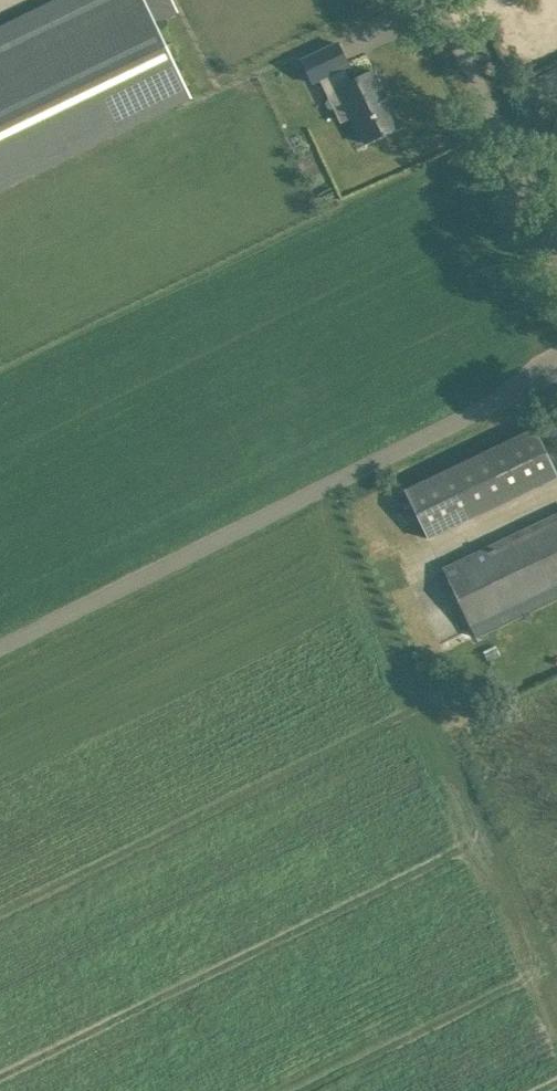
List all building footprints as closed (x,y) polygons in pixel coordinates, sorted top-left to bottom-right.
[(180,73),(156,23),(179,12),(173,0),(55,0),(0,27),(0,191),(168,110),(192,98),(180,73)] [(344,67),(349,65),(338,43),(302,60),(313,83),(320,79),(327,95),(339,89),(365,143),(400,127),(390,106),(391,106),(384,91),(383,91),(373,71),(351,81),(344,67)] [(535,428),(405,491),(428,538),(556,476),(556,473),(535,428)] [(479,635),(490,630),(556,597),(556,514),(443,569),(458,599),(472,629),(476,637),(479,635)]
